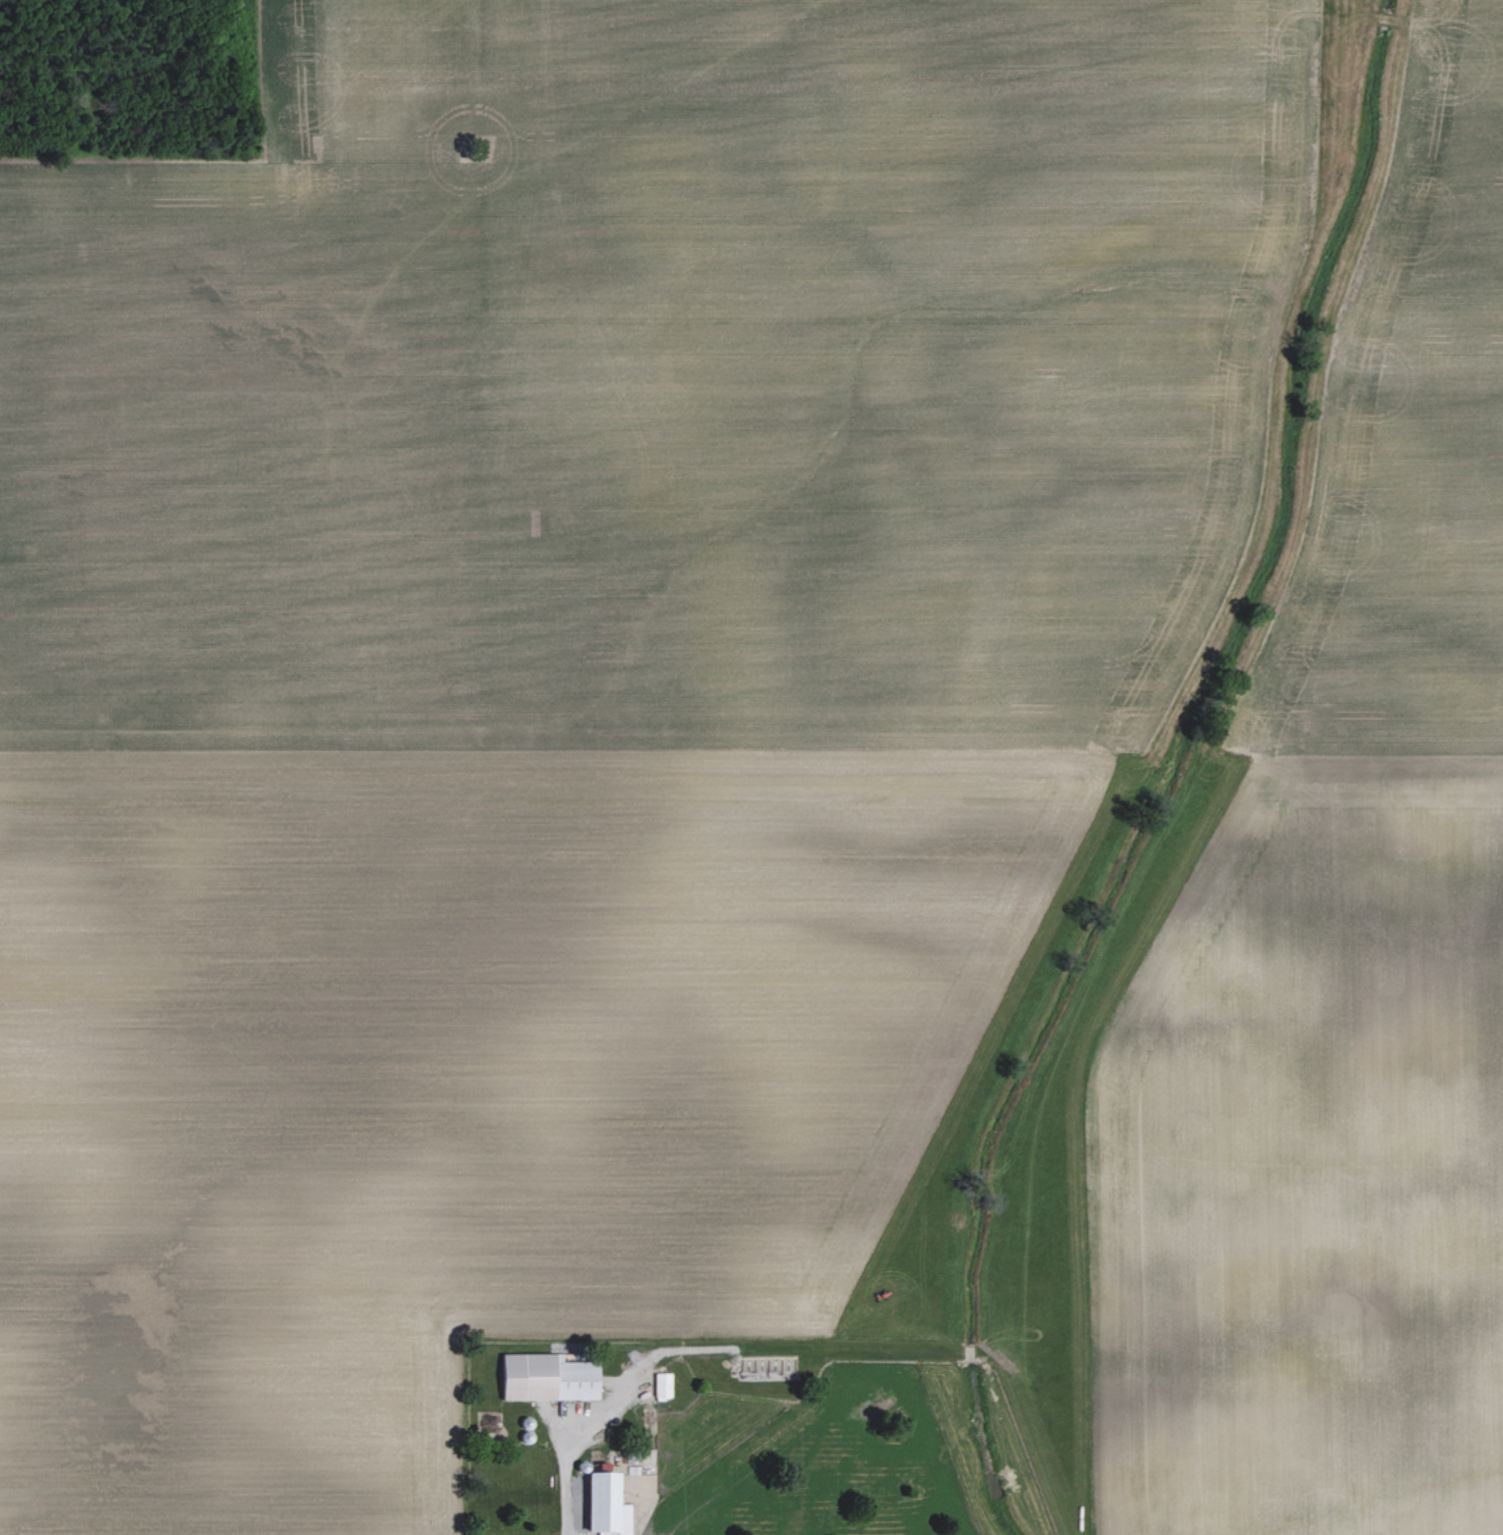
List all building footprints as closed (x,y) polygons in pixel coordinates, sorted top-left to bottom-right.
[(565,1360),(565,1353),(503,1352),(503,1398),(599,1399),(599,1360),(565,1360)] [(671,1372),(655,1372),(654,1398),(671,1398),(671,1372)] [(631,1503),(620,1503),(620,1471),(589,1471),(589,1530),(598,1530),(598,1534),(631,1534),(631,1503)]
